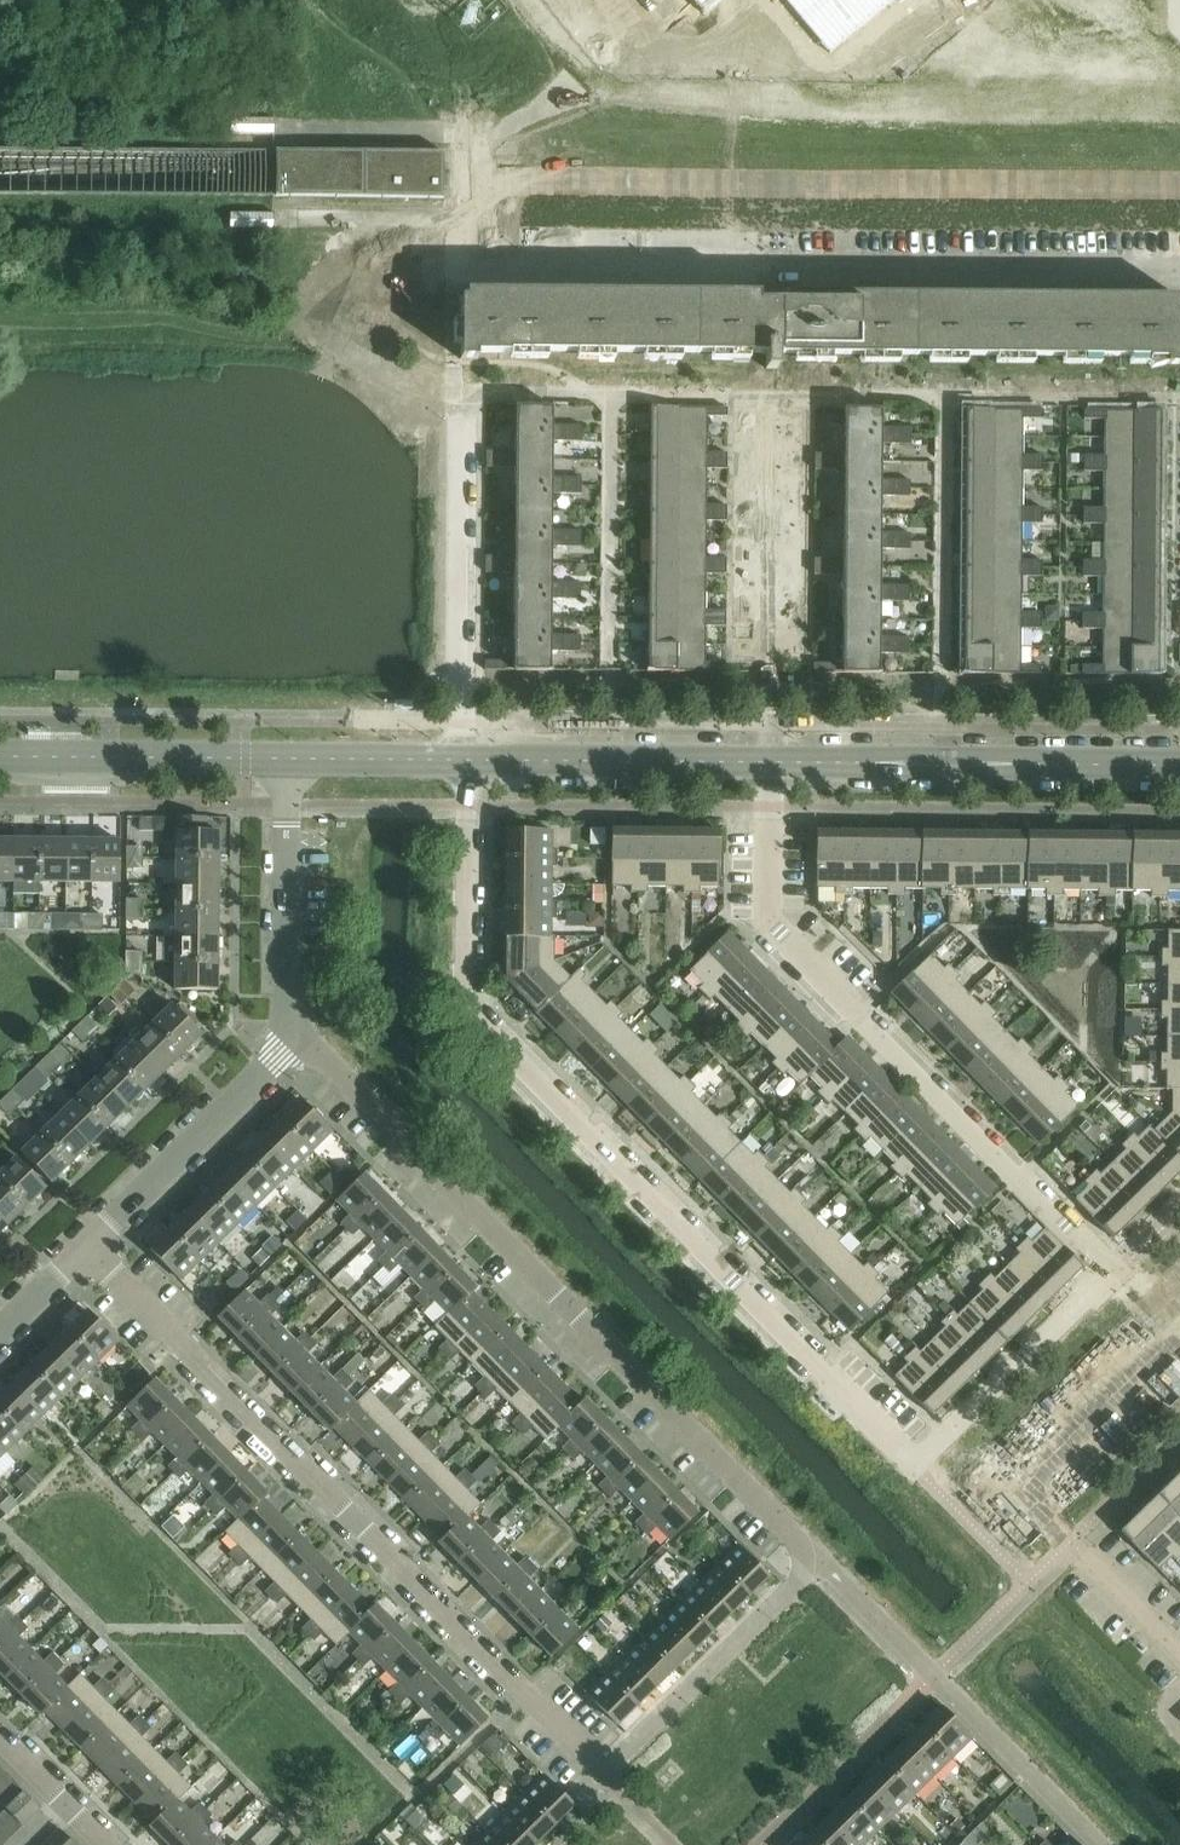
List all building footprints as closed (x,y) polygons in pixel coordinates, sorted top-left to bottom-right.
[(704,12),(718,0),(694,0),(704,12)] [(830,55),(896,0),(784,0),(830,55)] [(231,120),(230,135),(274,135),(274,120),(231,120)] [(275,152),(275,198),(444,200),(444,153),(275,152)] [(274,230),(273,215),(230,215),(229,230),(274,230)] [(461,345),(461,360),(477,360),(477,346),(766,348),(766,370),(778,370),(778,348),(1167,351),(1167,365),(1179,366),(1179,304),(1178,304),(1178,297),(785,294),(785,302),(780,302),(780,306),(765,306),(765,301),(759,301),(759,294),(467,292),(467,299),(461,299),(461,345)] [(516,407),(516,434),(582,435),(582,426),(553,426),(553,407),(516,407)] [(651,408),(650,435),(707,435),(708,417),(727,417),(727,408),(651,408)] [(845,409),(844,436),(910,437),(911,429),(882,428),(882,409),(845,409)] [(966,410),(966,437),(1023,438),(1023,420),(1043,420),(1043,411),(966,410)] [(1103,420),(1103,438),(1160,439),(1160,411),(1084,411),(1084,420),(1103,420)] [(487,452),(486,460),(553,461),(553,443),(582,443),(582,435),(516,434),(515,452),(487,452)] [(650,435),(650,461),(727,462),(727,454),(707,454),(707,435),(650,435)] [(815,454),(815,462),(882,463),(882,445),(910,445),(910,437),(844,436),(844,454),(815,454)] [(966,437),(966,464),(1043,464),(1043,456),(1023,456),(1023,438),(966,437)] [(1083,457),(1083,465),(1160,465),(1160,439),(1103,438),(1103,457),(1083,457)] [(553,461),(486,460),(486,468),(515,468),(515,486),(581,487),(582,479),(553,479),(553,461)] [(650,461),(650,487),(707,488),(707,470),(727,470),(727,462),(650,461)] [(882,463),(815,462),(815,471),(844,471),(844,489),(910,489),(910,481),(881,481),(882,463)] [(966,464),(966,490),(1023,490),(1023,472),(1043,472),(1043,464),(966,464)] [(1160,465),(1083,465),(1083,473),(1103,473),(1103,491),(1160,491),(1160,465)] [(515,486),(515,513),(552,513),(553,495),(581,495),(581,487),(515,486)] [(650,487),(650,514),(727,514),(727,506),(707,506),(707,488),(650,487)] [(844,489),(844,515),(881,515),(881,497),(910,497),(910,489),(844,489)] [(966,490),(966,516),(1042,517),(1042,509),(1023,509),(1023,490),(966,490)] [(1083,509),(1083,517),(1160,517),(1160,491),(1103,491),(1103,509),(1083,509)] [(515,513),(515,539),(581,539),(581,531),(552,531),(552,513),(515,513)] [(650,514),(650,540),(707,540),(707,522),(727,522),(727,514),(650,514)] [(844,515),(844,542),(910,542),(910,534),(881,534),(881,515),(844,515)] [(966,516),(965,542),(1022,543),(1023,525),(1042,525),(1042,517),(966,516)] [(1160,517),(1083,517),(1083,525),(1103,525),(1102,543),(1160,544),(1160,517)] [(486,557),(486,565),(552,565),(552,547),(581,548),(581,539),(515,539),(515,557),(486,557)] [(650,540),(649,566),(726,567),(726,559),(707,559),(707,540),(650,540)] [(815,559),(814,568),(881,568),(881,550),(910,550),(910,542),(844,542),(844,560),(815,559)] [(965,542),(965,569),(1042,569),(1042,561),(1022,561),(1022,543),(965,542)] [(1083,561),(1083,569),(1159,570),(1160,544),(1102,543),(1102,562),(1083,561)] [(552,565),(486,565),(486,573),(515,573),(514,591),(581,592),(581,584),(552,583),(552,565)] [(649,566),(649,592),(706,593),(706,575),(726,575),(726,567),(649,566)] [(881,568),(814,568),(814,576),(843,576),(843,594),(909,594),(909,586),(881,586),(881,568)] [(965,569),(965,595),(1022,595),(1022,577),(1042,577),(1042,569),(965,569)] [(1159,570),(1083,569),(1083,577),(1102,578),(1102,596),(1159,596),(1159,570)] [(514,591),(514,618),(552,618),(552,600),(581,600),(581,592),(514,591)] [(649,592),(649,619),(726,619),(726,611),(706,611),(706,593),(649,592)] [(843,594),(843,620),(880,620),(881,603),(909,603),(909,594),(843,594)] [(965,595),(965,621),(1042,622),(1042,614),(1022,613),(1022,595),(965,595)] [(1082,614),(1082,622),(1159,622),(1159,596),(1102,596),(1102,614),(1082,614)] [(1050,609),(1046,613),(1046,621),(1058,621),(1058,609),(1050,609)] [(514,618),(514,644),(580,644),(580,636),(551,636),(552,618),(514,618)] [(649,619),(649,645),(706,645),(706,627),(726,627),(726,619),(649,619)] [(843,620),(843,646),(909,647),(909,638),(880,638),(880,620),(843,620)] [(965,621),(965,647),(1022,648),(1022,629),(1042,630),(1042,622),(965,621)] [(1159,622),(1082,622),(1082,630),(1102,630),(1102,648),(1159,649),(1159,622)] [(580,644),(514,644),(514,662),(485,661),(485,671),(551,672),(551,652),(580,653),(580,644)] [(706,645),(649,645),(649,672),(725,673),(726,664),(706,663),(706,645)] [(909,647),(843,646),(843,664),(814,664),(814,673),(880,674),(880,655),(909,655),(909,647)] [(1022,648),(965,647),(965,675),(1041,675),(1041,666),(1022,666),(1022,648)] [(1159,649),(1102,648),(1102,666),(1082,666),(1082,675),(1159,676),(1159,649)] [(177,818),(176,859),(218,859),(218,832),(206,832),(206,818),(177,818)] [(507,831),(507,858),(557,859),(557,851),(551,850),(551,832),(507,831)] [(631,894),(639,894),(640,831),(612,831),(612,887),(631,887),(631,894)] [(640,831),(639,894),(648,894),(648,888),(665,888),(666,832),(640,831)] [(666,832),(665,888),(683,888),(683,894),(692,894),(692,832),(666,832)] [(692,832),(692,894),(700,894),(700,888),(719,888),(719,832),(692,832)] [(835,895),(844,895),(845,833),(817,833),(817,889),(835,889),(835,895)] [(845,833),(844,895),(852,895),(852,889),(870,889),(871,833),(845,833)] [(871,833),(870,889),(888,889),(888,895),(896,895),(897,833),(871,833)] [(897,833),(896,895),(905,896),(905,890),(923,890),(923,834),(897,833)] [(923,834),(923,890),(941,890),(940,896),(949,896),(950,834),(923,834)] [(950,834),(949,896),(957,896),(958,890),(975,890),(976,834),(950,834)] [(976,834),(975,890),(993,890),(993,896),(1001,896),(1002,834),(976,834)] [(1002,834),(1001,896),(1010,896),(1010,890),(1028,890),(1029,834),(1002,834)] [(1029,834),(1028,890),(1046,891),(1046,897),(1054,897),(1055,835),(1029,834)] [(1055,835),(1054,897),(1063,897),(1063,891),(1081,891),(1081,835),(1055,835)] [(1081,835),(1081,891),(1098,891),(1098,897),(1107,897),(1107,835),(1081,835)] [(1107,835),(1107,897),(1115,897),(1115,891),(1133,891),(1134,835),(1107,835)] [(1134,835),(1133,891),(1151,892),(1151,898),(1160,898),(1160,835),(1134,835)] [(1160,898),(1168,898),(1168,892),(1179,892),(1179,836),(1160,835),(1160,898)] [(14,882),(14,840),(0,840),(0,882),(14,882)] [(14,840),(14,882),(14,894),(40,895),(40,883),(40,841),(14,840)] [(40,841),(40,883),(66,883),(66,841),(40,841)] [(66,841),(66,883),(92,883),(92,841),(66,841)] [(92,841),(92,883),(119,883),(120,841),(92,841)] [(127,848),(127,858),(142,859),(142,848),(127,848)] [(142,859),(127,858),(127,869),(142,869),(142,859)] [(507,858),(506,885),(551,885),(551,867),(557,867),(557,859),(507,858)] [(176,859),(176,885),(218,885),(218,859),(176,859)] [(176,885),(176,911),(218,911),(218,885),(176,885)] [(506,885),(506,911),(557,911),(557,903),(551,903),(551,885),(506,885)] [(605,886),(594,886),(594,904),(605,904),(605,886)] [(126,900),(126,911),(142,911),(142,900),(126,900)] [(142,911),(126,911),(126,921),(142,921),(142,911)] [(176,911),(176,937),(218,937),(218,911),(176,911)] [(506,911),(506,937),(550,937),(550,920),(557,920),(557,911),(506,911)] [(604,914),(589,914),(589,927),(604,927),(604,914)] [(29,930),(39,931),(39,915),(29,915),(29,930)] [(39,915),(39,931),(50,931),(50,915),(39,915)] [(81,931),(92,931),(92,915),(81,915),(81,931)] [(92,915),(92,931),(102,931),(102,915),(92,915)] [(1161,958),(1179,958),(1179,931),(1168,931),(1168,949),(1162,949),(1161,958)] [(882,933),(873,933),(872,947),(881,947),(882,933)] [(698,989),(704,996),(747,953),(728,934),(689,972),(702,985),(698,989)] [(176,937),(164,937),(164,963),(176,963),(217,964),(218,937),(176,937)] [(506,937),(506,981),(554,962),(555,937),(550,937),(506,937)] [(126,953),(126,963),(142,963),(142,953),(126,953)] [(747,953),(704,996),(710,1002),(714,997),(727,1010),(766,972),(747,953)] [(892,994),(911,1013),(954,971),(948,965),(944,969),(931,956),(892,994)] [(1161,958),(1161,966),(1167,967),(1167,984),(1179,984),(1179,958),(1161,958)] [(554,962),(506,981),(537,1013),(572,979),(571,978),(554,962)] [(142,963),(126,963),(126,973),(141,973),(142,963)] [(217,964),(176,963),(175,991),(217,991),(217,964)] [(572,979),(537,1013),(555,1032),(594,994),(582,981),(586,977),(579,970),(571,978),(572,979)] [(954,971),(911,1013),(929,1032),(968,994),(956,981),(960,977),(954,971)] [(766,972),(727,1010),(739,1023),(735,1027),(741,1033),(784,990),(766,972)] [(125,981),(117,988),(128,999),(136,992),(125,981)] [(1161,1010),(1179,1010),(1179,984),(1167,984),(1167,1002),(1161,1002),(1161,1010)] [(128,999),(117,988),(110,995),(121,1006),(128,999)] [(784,990),(741,1033),(747,1039),(751,1035),(763,1047),(802,1009),(784,990)] [(594,994),(555,1032),(573,1050),(617,1008),(611,1002),(606,1006),(594,994)] [(968,994),(929,1032),(947,1051),(991,1008),(985,1002),(981,1006),(968,994)] [(106,999),(99,1006),(108,1016),(116,1009),(106,999)] [(172,1005),(153,1024),(182,1054),(202,1035),(172,1005)] [(660,1005),(649,1016),(659,1026),(670,1015),(660,1005)] [(617,1008),(573,1050),(592,1069),(631,1031),(618,1018),(623,1014),(617,1008)] [(991,1008),(947,1051),(966,1069),(1005,1031),(992,1018),(997,1014),(991,1008)] [(802,1009),(763,1047),(776,1060),(771,1064),(777,1070),(821,1028),(802,1009)] [(1161,1010),(1161,1019),(1167,1019),(1167,1036),(1179,1037),(1179,1010),(1161,1010)] [(87,1017),(80,1025),(91,1036),(98,1028),(87,1017)] [(153,1024),(134,1042),(164,1072),(182,1054),(153,1024)] [(91,1036),(80,1025),(73,1032),(83,1043),(91,1036)] [(821,1028),(777,1070),(783,1076),(787,1072),(801,1085),(809,1077),(809,1076),(839,1047),(839,1046),(821,1028)] [(631,1031),(592,1069),(610,1088),(653,1045),(647,1039),(643,1044),(631,1031)] [(1005,1031),(966,1069),(984,1088),(1027,1046),(1021,1040),(1017,1044),(1005,1031)] [(1160,1062),(1179,1063),(1179,1037),(1167,1036),(1167,1054),(1161,1054),(1160,1062)] [(809,1076),(809,1077),(821,1089),(817,1093),(823,1100),(866,1057),(847,1038),(839,1046),(839,1047),(809,1076)] [(698,1040),(689,1049),(694,1054),(702,1055),(707,1049),(698,1040)] [(134,1042),(116,1061),(145,1091),(164,1072),(134,1042)] [(653,1045),(610,1088),(628,1106),(667,1068),(655,1056),(659,1051),(653,1045)] [(1027,1046),(984,1088),(1002,1107),(1041,1068),(1029,1056),(1033,1052),(1027,1046)] [(50,1054),(43,1061),(54,1072),(61,1065),(50,1054)] [(866,1057),(823,1100),(829,1106),(833,1101),(846,1114),(885,1076),(866,1057)] [(54,1072),(43,1061),(35,1069),(46,1080),(54,1072)] [(116,1061),(97,1079),(126,1109),(145,1091),(116,1061)] [(1160,1062),(1160,1071),(1166,1071),(1166,1090),(1172,1090),(1172,1089),(1179,1089),(1179,1063),(1160,1062)] [(222,1066),(218,1070),(222,1075),(226,1071),(222,1066)] [(667,1068),(628,1106),(647,1125),(690,1083),(684,1077),(680,1081),(667,1068)] [(1041,1068),(1002,1107),(1020,1125),(1064,1083),(1058,1077),(1054,1081),(1041,1068)] [(885,1076),(846,1114),(858,1127),(854,1131),(860,1137),(903,1094),(885,1076)] [(97,1079),(78,1097),(108,1127),(126,1109),(97,1079)] [(690,1083),(647,1125),(665,1144),(704,1106),(691,1093),(696,1089),(690,1083)] [(1064,1083),(1020,1125),(1039,1145),(1079,1107),(1065,1093),(1070,1089),(1064,1083)] [(1172,1113),(1179,1116),(1179,1089),(1172,1089),(1172,1090),(1172,1113)] [(13,1091),(6,1098),(16,1109),(24,1102),(13,1091)] [(903,1094),(860,1137),(866,1143),(870,1139),(882,1151),(921,1113),(903,1094)] [(78,1097),(60,1116),(89,1146),(108,1127),(78,1097)] [(6,1098),(0,1103),(0,1107),(9,1116),(16,1109),(6,1098)] [(301,1101),(281,1120),(312,1152),(332,1133),(301,1101)] [(704,1106),(665,1144),(683,1162),(726,1120),(720,1114),(716,1118),(704,1106)] [(921,1113),(882,1151),(895,1164),(890,1168),(896,1174),(940,1132),(921,1113)] [(1155,1129),(1155,1130),(1179,1156),(1179,1116),(1172,1113),(1155,1129)] [(60,1116),(41,1134),(70,1164),(89,1146),(60,1116)] [(281,1120),(263,1139),(294,1170),(312,1152),(281,1120)] [(726,1120),(683,1162),(702,1181),(741,1143),(728,1130),(732,1126),(726,1120)] [(1127,1140),(1170,1183),(1179,1173),(1179,1156),(1155,1130),(1155,1129),(1151,1125),(1138,1138),(1134,1134),(1127,1140)] [(940,1132),(896,1174),(902,1180),(906,1176),(919,1189),(958,1150),(940,1132)] [(70,1164),(41,1134),(22,1153),(51,1183),(70,1164)] [(263,1139),(244,1157),(275,1188),(294,1170),(263,1139)] [(1126,1150),(1113,1163),(1151,1202),(1170,1183),(1127,1140),(1121,1146),(1126,1150)] [(741,1143),(702,1181),(720,1200),(764,1158),(758,1152),(753,1156),(741,1143)] [(773,1148),(764,1158),(770,1164),(771,1166),(781,1156),(773,1148)] [(958,1150),(919,1189),(931,1201),(927,1205),(934,1212),(976,1169),(958,1150)] [(244,1157),(226,1175),(256,1207),(275,1188),(244,1157)] [(0,1174),(0,1181),(26,1207),(46,1188),(16,1158),(0,1174)] [(764,1158),(720,1200),(739,1219),(778,1181),(765,1168),(770,1164),(764,1158)] [(1096,1171),(1090,1177),(1133,1220),(1151,1202),(1113,1163),(1101,1175),(1096,1171)] [(345,1169),(338,1176),(346,1184),(353,1176),(345,1169)] [(976,1169),(934,1212),(939,1217),(943,1213),(956,1227),(995,1189),(976,1169)] [(226,1175),(207,1194),(238,1225),(256,1207),(226,1175)] [(333,1175),(322,1186),(331,1195),(342,1184),(333,1175)] [(341,1224),(347,1230),(384,1194),(365,1175),(337,1202),(350,1215),(341,1224)] [(1133,1220),(1090,1177),(1084,1183),(1088,1187),(1075,1200),(1113,1239),(1133,1220)] [(7,1226),(26,1207),(0,1181),(0,1218),(7,1226)] [(778,1181),(739,1219),(757,1237),(800,1195),(794,1189),(790,1193),(778,1181)] [(207,1194),(188,1212),(219,1243),(238,1225),(207,1194)] [(384,1194),(347,1230),(353,1236),(362,1227),(375,1240),(402,1213),(384,1194)] [(800,1195),(757,1237),(775,1256),(814,1218),(802,1205),(806,1201),(800,1195)] [(188,1212),(170,1230),(200,1262),(219,1243),(188,1212)] [(298,1212),(287,1223),(296,1232),(307,1221),(298,1212)] [(402,1213),(375,1240),(387,1253),(378,1262),(384,1268),(420,1231),(402,1213)] [(814,1218),(775,1256),(794,1275),(837,1232),(831,1226),(827,1231),(814,1218)] [(1028,1238),(1022,1244),(1064,1287),(1083,1268),(1045,1229),(1032,1242),(1028,1238)] [(200,1262),(170,1230),(150,1249),(181,1281),(200,1262)] [(420,1231),(384,1268),(390,1273),(399,1265),(411,1277),(439,1250),(420,1231)] [(837,1232),(794,1275),(812,1293),(851,1255),(839,1243),(843,1238),(837,1232)] [(274,1238),(264,1249),(271,1257),(281,1247),(282,1246),(274,1238)] [(1020,1254),(1007,1267),(1045,1306),(1064,1287),(1022,1244),(1015,1250),(1020,1254)] [(439,1250),(411,1277),(424,1290),(415,1299),(420,1305),(457,1269),(439,1250)] [(263,1251),(253,1260),(260,1267),(269,1259),(270,1258),(263,1251)] [(851,1255),(812,1293),(830,1312),(874,1270),(868,1263),(863,1268),(851,1255)] [(990,1275),(984,1281),(1027,1324),(1045,1306),(1007,1267),(994,1279),(990,1275)] [(457,1269),(420,1305),(426,1311),(435,1302),(447,1314),(448,1315),(471,1292),(472,1292),(476,1288),(457,1269)] [(874,1270),(830,1312),(849,1331),(889,1293),(875,1280),(879,1276),(874,1270)] [(240,1271),(226,1285),(234,1293),(248,1279),(240,1271)] [(982,1291),(970,1303),(1008,1342),(1027,1324),(984,1281),(978,1287),(982,1291)] [(218,1319),(237,1338),(274,1302),(268,1296),(259,1305),(246,1291),(218,1319)] [(439,1350),(444,1355),(490,1311),(472,1292),(471,1292),(448,1315),(447,1314),(434,1327),(448,1341),(439,1350)] [(213,1296),(204,1306),(212,1313),(221,1304),(213,1296)] [(274,1302),(237,1338),(255,1357),(283,1329),(271,1317),(280,1308),(274,1302)] [(953,1311),(947,1317),(989,1360),(1008,1342),(970,1303),(957,1316),(953,1311)] [(87,1311),(68,1330),(99,1362),(118,1343),(87,1311)] [(490,1311),(444,1355),(450,1361),(459,1352),(472,1365),(508,1329),(490,1311)] [(945,1328),(932,1340),(971,1379),(989,1360),(947,1317),(941,1323),(945,1328)] [(283,1329),(255,1357),(274,1375),(311,1339),(305,1333),(296,1342),(283,1329)] [(508,1329),(472,1365),(484,1378),(475,1387),(481,1393),(527,1348),(508,1329)] [(68,1330),(49,1349),(80,1380),(99,1362),(68,1330)] [(311,1339),(274,1375),(292,1394),(320,1367),(307,1354),(316,1345),(311,1339)] [(909,1339),(902,1346),(910,1354),(916,1348),(916,1347),(909,1339)] [(916,1348),(910,1354),(952,1397),(971,1379),(932,1340),(920,1352),(916,1348)] [(527,1348),(481,1393),(487,1399),(496,1390),(508,1403),(545,1366),(527,1348)] [(49,1349),(30,1367),(61,1398),(80,1380),(49,1349)] [(908,1364),(894,1377),(932,1416),(952,1397),(910,1354),(904,1360),(908,1364)] [(358,1355),(341,1371),(347,1376),(363,1360),(358,1355)] [(138,1363),(131,1371),(132,1372),(142,1382),(149,1375),(138,1363)] [(545,1366),(508,1403),(521,1415),(512,1424),(518,1430),(563,1385),(545,1366)] [(30,1367),(12,1385),(43,1417),(61,1398),(30,1367)] [(320,1367),(292,1394),(310,1413),(347,1376),(341,1371),(332,1380),(320,1367)] [(347,1376),(310,1413),(329,1432),(334,1428),(333,1428),(357,1404),(356,1403),(344,1391),(353,1382),(347,1376)] [(132,1430),(137,1436),(174,1400),(155,1380),(127,1408),(141,1421),(132,1430)] [(0,1397),(0,1411),(24,1435),(43,1417),(12,1385),(0,1397)] [(563,1385),(518,1430),(523,1436),(533,1427),(546,1441),(559,1428),(558,1427),(582,1404),(581,1403),(563,1385)] [(333,1428),(334,1428),(352,1446),(397,1401),(392,1396),(383,1405),(369,1391),(356,1403),(357,1404),(333,1428)] [(558,1427),(559,1428),(571,1440),(562,1449),(568,1455),(605,1419),(586,1399),(581,1403),(582,1404),(558,1427)] [(174,1400),(137,1436),(143,1442),(152,1433),(165,1446),(193,1419),(174,1400)] [(397,1401),(352,1446),(370,1465),(407,1429),(394,1416),(403,1407),(397,1401)] [(5,1454),(24,1435),(0,1411),(0,1448),(5,1454)] [(193,1419),(165,1446),(177,1459),(168,1467),(174,1473),(211,1437),(193,1419)] [(595,1465),(623,1438),(605,1419),(568,1455),(574,1461),(583,1452),(595,1465)] [(407,1429),(370,1465),(388,1484),(434,1439),(428,1433),(419,1442),(407,1429)] [(211,1437),(174,1473),(180,1479),(189,1470),(201,1483),(229,1456),(211,1437)] [(623,1438),(595,1465),(608,1478),(599,1487),(604,1493),(641,1456),(623,1438)] [(434,1439),(388,1484),(407,1502),(443,1466),(431,1454),(440,1445),(434,1439)] [(229,1456),(201,1483),(214,1496),(205,1505),(211,1511),(248,1475),(229,1456)] [(641,1456),(604,1493),(610,1498),(619,1490),(632,1502),(660,1475),(641,1456)] [(443,1466),(407,1502),(425,1521),(471,1476),(465,1470),(456,1479),(443,1466)] [(25,1474),(35,1484),(42,1477),(32,1467),(25,1474)] [(35,1484),(25,1474),(14,1484),(25,1494),(35,1484)] [(248,1475),(211,1511),(217,1517),(226,1508),(238,1520),(238,1521),(262,1497),(263,1498),(267,1494),(248,1475)] [(660,1475),(632,1502),(644,1515),(635,1524),(641,1530),(678,1494),(660,1475)] [(471,1476),(425,1521),(443,1539),(467,1517),(468,1517),(481,1505),(467,1491),(476,1482),(471,1476)] [(1159,1494),(1179,1516),(1179,1478),(1178,1476),(1159,1494)] [(678,1494),(641,1530),(647,1536),(656,1527),(669,1540),(697,1513),(678,1494)] [(1140,1512),(1179,1553),(1179,1516),(1159,1494),(1140,1512)] [(9,1495),(0,1504),(0,1507),(5,1513),(16,1502),(9,1495)] [(229,1555),(235,1561),(281,1516),(263,1498),(262,1497),(238,1521),(238,1520),(225,1533),(238,1546),(229,1555)] [(1140,1512),(1121,1532),(1159,1571),(1172,1557),(1177,1562),(1179,1558),(1179,1553),(1140,1512)] [(281,1516),(235,1561),(241,1567),(250,1558),(262,1571),(299,1535),(281,1516)] [(172,1517),(160,1528),(172,1540),(184,1529),(172,1517)] [(467,1517),(443,1539),(439,1544),(458,1563),(495,1527),(489,1521),(480,1530),(468,1517),(467,1517)] [(495,1527),(458,1563),(476,1582),(504,1554),(491,1541),(500,1533),(495,1527)] [(299,1535),(262,1571),(275,1584),(266,1593),(272,1599),(317,1554),(299,1535)] [(737,1546),(718,1565),(749,1596),(768,1577),(737,1546)] [(317,1554),(272,1599),(277,1604),(286,1596),(299,1608),(335,1572),(317,1554)] [(504,1554),(476,1582),(495,1600),(531,1564),(526,1558),(517,1567),(504,1554)] [(531,1564),(495,1600),(513,1619),(541,1591),(528,1579),(537,1570),(531,1564)] [(718,1565),(699,1583),(730,1615),(749,1596),(718,1565)] [(335,1572),(299,1608),(311,1621),(302,1630),(308,1636),(354,1591),(335,1572)] [(699,1583),(681,1601),(711,1633),(730,1615),(699,1583)] [(354,1591),(308,1636),(314,1642),(323,1633),(336,1646),(349,1634),(349,1633),(372,1610),(372,1609),(354,1591)] [(541,1591),(513,1619),(531,1638),(568,1601),(562,1595),(553,1604),(541,1591)] [(568,1601),(531,1638),(551,1657),(578,1630),(565,1616),(574,1607),(568,1601)] [(681,1601),(662,1620),(693,1651),(711,1633),(681,1601)] [(349,1633),(349,1634),(362,1646),(353,1655),(358,1661),(395,1625),(376,1605),(372,1609),(372,1610),(349,1633)] [(22,1623),(16,1617),(7,1626),(0,1619),(0,1644),(22,1623)] [(603,1617),(595,1625),(603,1633),(612,1625),(603,1617)] [(662,1620),(643,1638),(674,1670),(693,1651),(662,1620)] [(0,1644),(0,1675),(3,1678),(31,1650),(18,1638),(27,1629),(22,1623),(0,1644)] [(395,1625),(358,1661),(364,1667),(373,1658),(386,1671),(413,1643),(395,1625)] [(643,1638),(625,1656),(656,1688),(674,1670),(643,1638)] [(413,1643),(386,1671),(398,1683),(389,1692),(395,1698),(432,1662),(413,1643)] [(31,1650),(3,1678),(21,1696),(58,1660),(53,1654),(44,1663),(31,1650)] [(563,1656),(556,1662),(565,1671),(571,1665),(563,1656)] [(625,1656),(606,1675),(637,1706),(656,1688),(625,1656)] [(58,1660),(21,1696),(41,1716),(45,1712),(44,1711),(68,1688),(67,1688),(55,1675),(64,1666),(58,1660)] [(432,1662),(395,1698),(401,1704),(410,1695),(422,1708),(450,1681),(432,1662)] [(44,1711),(45,1712),(63,1730),(108,1685),(103,1679),(94,1688),(80,1675),(67,1688),(68,1688),(44,1711)] [(637,1706),(606,1675),(587,1694),(617,1725),(637,1706)] [(450,1681),(422,1708),(435,1721),(426,1730),(432,1736),(468,1699),(450,1681)] [(108,1685),(63,1730),(81,1749),(118,1713),(105,1700),(114,1691),(108,1685)] [(386,1692),(378,1699),(385,1706),(393,1699),(386,1692)] [(468,1699),(432,1736),(437,1741),(446,1732),(460,1746),(488,1719),(468,1699)] [(941,1707),(922,1727),(953,1758),(972,1739),(941,1707)] [(118,1713),(81,1749),(99,1767),(145,1723),(139,1717),(130,1726),(118,1713)] [(145,1723),(99,1767),(118,1786),(154,1750),(142,1737),(151,1728),(145,1723)] [(922,1727),(903,1745),(934,1776),(953,1758),(922,1727)] [(491,1737),(481,1748),(490,1757),(500,1747),(491,1737)] [(903,1745),(884,1763),(915,1795),(934,1776),(903,1745)] [(154,1750),(118,1786),(136,1805),(182,1760),(176,1754),(167,1763),(154,1750)] [(182,1760),(136,1805),(154,1823),(155,1824),(178,1800),(179,1801),(192,1788),(178,1775),(187,1766),(182,1760)] [(884,1763),(866,1782),(897,1813),(915,1795),(884,1763)] [(5,1809),(0,1815),(0,1844),(4,1844),(40,1810),(0,1769),(0,1804),(5,1809)] [(1002,1774),(989,1786),(1000,1797),(1012,1785),(1002,1774)] [(543,1775),(524,1794),(554,1826),(574,1807),(543,1775)] [(866,1782),(847,1800),(878,1831),(897,1813),(866,1782)] [(524,1794),(505,1813),(535,1844),(554,1826),(524,1794)] [(154,1823),(150,1827),(167,1844),(171,1844),(206,1810),(200,1805),(191,1813),(179,1801),(178,1800),(155,1824),(154,1823)] [(828,1818),(855,1844),(864,1844),(878,1831),(847,1800),(828,1818)] [(171,1844),(208,1844),(215,1838),(203,1825),(212,1816),(206,1810),(171,1844)] [(416,1811),(406,1821),(416,1831),(426,1822),(416,1811)] [(486,1831),(500,1844),(535,1844),(505,1813),(486,1831)] [(810,1836),(818,1844),(855,1844),(828,1818),(810,1836)] [(957,1820),(950,1827),(956,1834),(964,1827),(957,1820)] [(962,1842),(963,1843),(965,1844),(979,1844),(991,1834),(981,1824),(962,1842)] [(46,1844),(75,1844),(61,1830),(46,1844)] [(472,1844),(500,1844),(486,1831),(472,1844)] [(810,1836),(801,1844),(818,1844),(810,1836)] [(1068,1837),(1060,1844),(1076,1844),(1068,1837)]
